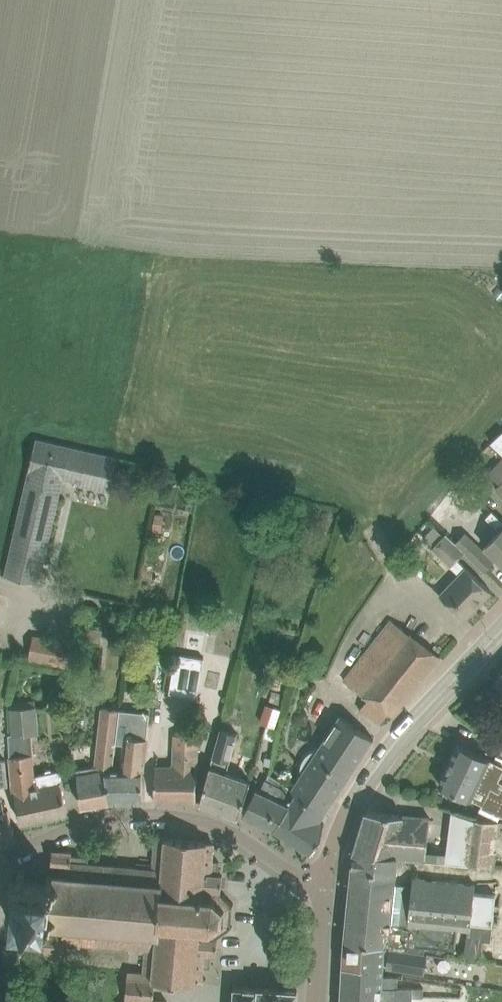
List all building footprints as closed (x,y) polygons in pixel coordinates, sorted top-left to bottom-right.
[(501,433),(492,443),(501,452),(501,434),(501,433)] [(109,491),(116,459),(117,456),(36,437),(4,574),(39,582),(63,477),(76,480),(76,483),(109,491)] [(501,457),(487,472),(499,484),(496,488),(501,494),(501,457)] [(456,543),(464,551),(483,569),(496,556),(501,562),(501,521),(492,511),(486,517),(499,530),(482,548),(465,532),(456,543)] [(440,594),(451,605),(465,619),(492,591),(457,558),(464,551),(456,543),(445,533),(431,547),(459,574),(440,594)] [(388,712),(393,716),(440,655),(425,643),(389,618),(344,680),(368,698),(360,709),(363,712),(380,723),(388,712)] [(79,637),(97,640),(101,641),(103,629),(82,625),(79,637)] [(32,634),(27,660),(70,667),(74,641),(32,634)] [(194,696),(199,663),(174,659),(170,692),(194,696)] [(110,801),(143,800),(142,770),(144,770),(152,705),(129,702),(121,771),(112,769),(104,769),(110,801)] [(266,704),(262,722),(274,724),(277,706),(266,704)] [(15,791),(16,802),(21,821),(67,811),(59,771),(54,772),(53,770),(51,768),(46,769),(45,772),(45,774),(34,776),(30,733),(38,732),(36,706),(12,708),(14,733),(9,733),(14,791),(15,791)] [(75,769),(81,805),(110,801),(104,769),(112,769),(119,709),(103,707),(96,765),(75,769)] [(325,812),(373,739),(374,738),(340,716),(321,745),(310,750),(307,753),(304,756),(301,762),(300,765),(300,768),(301,774),(292,789),(292,788),(291,789),(324,813),(325,812)] [(266,724),(263,736),(275,740),(277,727),(266,724)] [(238,816),(239,813),(250,782),(226,773),(237,733),(220,728),(200,802),(238,816)] [(154,800),(196,801),(197,733),(174,733),(173,767),(154,767),(154,800)] [(498,779),(501,771),(501,764),(459,744),(439,784),(483,804),(482,806),(499,815),(501,815),(501,781),(498,779)] [(9,784),(5,759),(0,760),(0,786),(9,784)] [(277,799),(284,784),(268,773),(260,790),(255,788),(243,814),(262,823),(278,799),(277,799)] [(325,824),(318,821),(324,813),(291,789),(292,788),(284,784),(277,799),(278,799),(262,823),(274,828),(311,853),(322,837),(325,824)] [(16,837),(9,809),(4,810),(3,800),(0,800),(0,844),(16,837)] [(492,866),(498,825),(499,820),(473,817),(451,810),(445,851),(426,850),(430,816),(367,810),(354,850),(354,852),(398,857),(492,866)] [(202,984),(203,980),(206,980),(206,978),(203,977),(203,966),(210,966),(210,951),(216,951),(218,938),(215,938),(215,937),(230,927),(231,927),(232,925),(231,925),(232,905),(234,905),(233,903),(232,903),(219,891),(219,890),(221,890),(222,875),(218,874),(219,861),(212,860),(213,849),(217,849),(217,847),(213,846),(214,844),(207,841),(207,839),(166,836),(165,837),(156,838),(155,841),(151,841),(151,843),(155,844),(154,855),(150,855),(150,857),(154,857),(154,864),(137,863),(136,867),(121,866),(122,862),(120,862),(119,866),(105,864),(105,860),(103,860),(103,864),(88,863),(88,856),(72,855),(72,852),(61,851),(52,855),(51,865),(54,865),(53,873),(47,872),(46,880),(26,878),(27,871),(18,870),(17,878),(10,877),(9,886),(16,886),(15,907),(7,906),(6,915),(14,915),(13,923),(22,924),(22,916),(36,917),(36,920),(41,923),(44,923),(43,925),(49,926),(49,932),(44,932),(43,949),(64,950),(64,944),(81,945),(81,940),(95,941),(95,945),(98,945),(98,942),(113,943),(113,947),(115,947),(115,943),(130,944),(129,950),(146,951),(146,959),(142,958),(142,962),(145,962),(144,972),(128,971),(126,1001),(167,1001),(167,1000),(154,999),(155,980),(166,981),(166,982),(195,985),(195,984),(202,984)] [(383,945),(400,948),(428,952),(449,956),(450,950),(455,951),(459,929),(467,930),(463,959),(481,961),(484,940),(490,940),(492,925),(495,894),(475,892),(476,885),(414,878),(413,885),(395,883),(396,871),(398,857),(354,852),(352,866),(345,941),(383,945)] [(383,945),(345,941),(343,965),(343,969),(383,971),(383,967),(383,963),(387,963),(386,967),(425,973),(428,952),(400,948),(383,945)] [(397,986),(397,975),(383,974),(383,971),(343,969),(342,1001),(381,1001),(387,1001),(413,1001),(413,994),(421,995),(421,987),(397,986)] [(297,990),(234,986),(233,1001),(297,1001),(297,990)]
